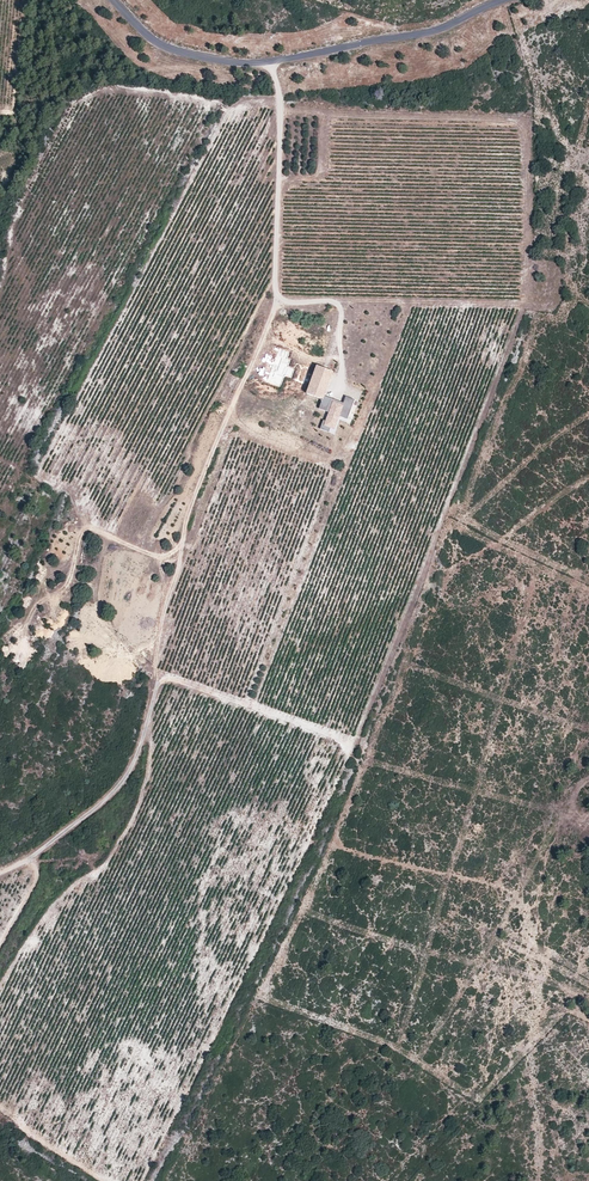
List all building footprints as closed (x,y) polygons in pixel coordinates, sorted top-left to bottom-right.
[(289,353),(279,349),(267,381),(281,386),(285,375),(292,377),(295,369),(288,367),(290,360),(286,359),(289,353)] [(307,394),(322,400),(324,396),(333,372),(317,366),(307,394)] [(327,411),(332,399),(324,396),(322,400),(319,409),(327,411)] [(339,401),(332,399),(327,411),(330,413),(325,425),(331,427),(334,428),(339,416),(347,419),(355,399),(346,396),(343,403),(342,405),(338,404),(339,401)] [(330,413),(327,411),(321,429),(329,432),(331,427),(325,425),(330,413)] [(52,565),(59,562),(56,556),(50,559),(52,565)]
